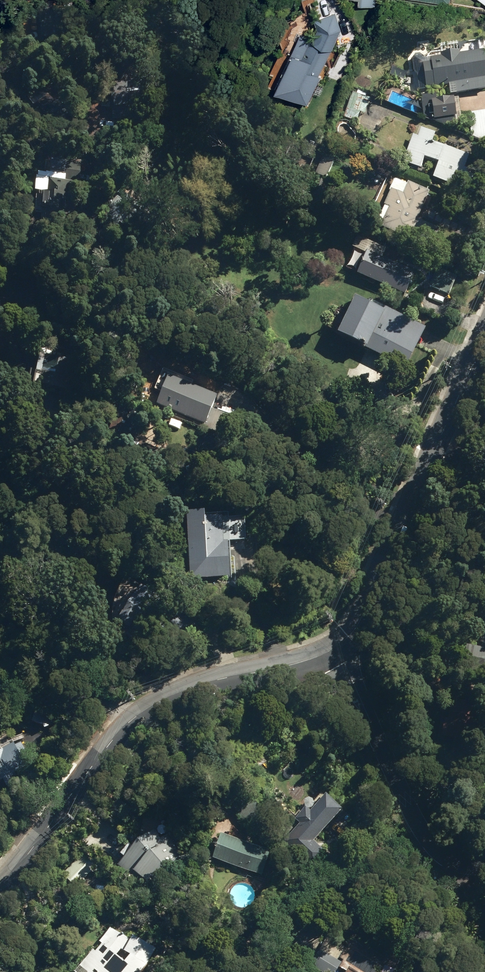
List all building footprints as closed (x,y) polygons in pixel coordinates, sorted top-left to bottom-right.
[(319,73),(340,29),(334,10),(314,17),(317,26),(312,35),(300,29),(273,86),(307,102),(321,74),(319,73)] [(452,95),(481,91),(479,81),(484,81),(484,52),(484,51),(461,54),(460,52),(442,54),(443,57),(431,58),(432,63),(423,64),(425,82),(419,83),(420,91),(428,90),(428,88),(451,85),(452,95)] [(111,90),(112,121),(143,120),(142,90),(111,90)] [(344,118),(356,123),(360,113),(365,115),(371,99),(366,97),(368,94),(358,90),(356,94),(353,93),(344,118)] [(33,109),(58,141),(76,127),(51,95),(33,109)] [(454,100),(454,99),(437,101),(436,95),(421,97),(424,117),(446,127),(457,125),(457,122),(462,121),(459,99),(454,100)] [(472,146),(484,144),(484,111),(468,114),(472,146)] [(432,180),(472,194),(478,178),(469,175),(470,171),(465,169),(469,156),(456,152),(458,145),(449,142),(447,148),(432,143),(436,134),(421,128),(418,136),(412,135),(403,163),(421,169),(424,158),(436,162),(431,173),(434,174),(432,180)] [(350,144),(355,149),(360,145),(355,140),(350,144)] [(301,152),(313,157),(318,146),(306,141),(301,152)] [(315,175),(325,180),(334,161),(324,156),(315,175)] [(323,190),(324,180),(316,179),(315,188),(323,190)] [(379,229),(430,251),(440,230),(418,220),(430,192),(407,183),(406,185),(395,180),(377,225),(380,226),(379,229)] [(47,196),(42,196),(40,224),(65,225),(68,182),(52,182),(48,181),(47,196)] [(415,273),(367,252),(357,276),(406,296),(415,273)] [(382,313),(355,301),(338,338),(407,369),(426,328),(384,309),(382,313)] [(155,406),(205,427),(217,398),(168,377),(155,406)] [(207,432),(221,437),(229,417),(215,411),(207,432)] [(188,517),(191,582),(229,579),(228,545),(224,545),(223,521),(205,522),(205,516),(188,517)] [(141,592),(116,630),(136,643),(154,615),(148,611),(155,601),(141,592)] [(40,725),(42,728),(52,722),(48,715),(32,711),(29,722),(40,725)] [(2,784),(4,787),(10,784),(8,780),(33,765),(18,739),(0,750),(0,785),(2,784)] [(273,835),(312,869),(326,854),(312,841),(340,810),(323,794),(322,796),(319,794),(313,801),(307,796),(297,808),(300,810),(295,816),(292,813),(273,835)] [(159,836),(154,831),(152,829),(132,849),(126,844),(118,853),(123,858),(116,864),(141,886),(148,878),(151,881),(166,866),(171,871),(188,855),(166,833),(161,838),(159,836)] [(209,859),(260,876),(268,851),(217,834),(209,859)] [(62,873),(76,886),(95,866),(81,852),(62,873)] [(251,909),(259,913),(264,904),(256,900),(251,909)] [(155,951),(115,918),(72,971),(138,971),(155,951)] [(320,971),(335,971),(340,962),(317,950),(308,966),(320,971)]
